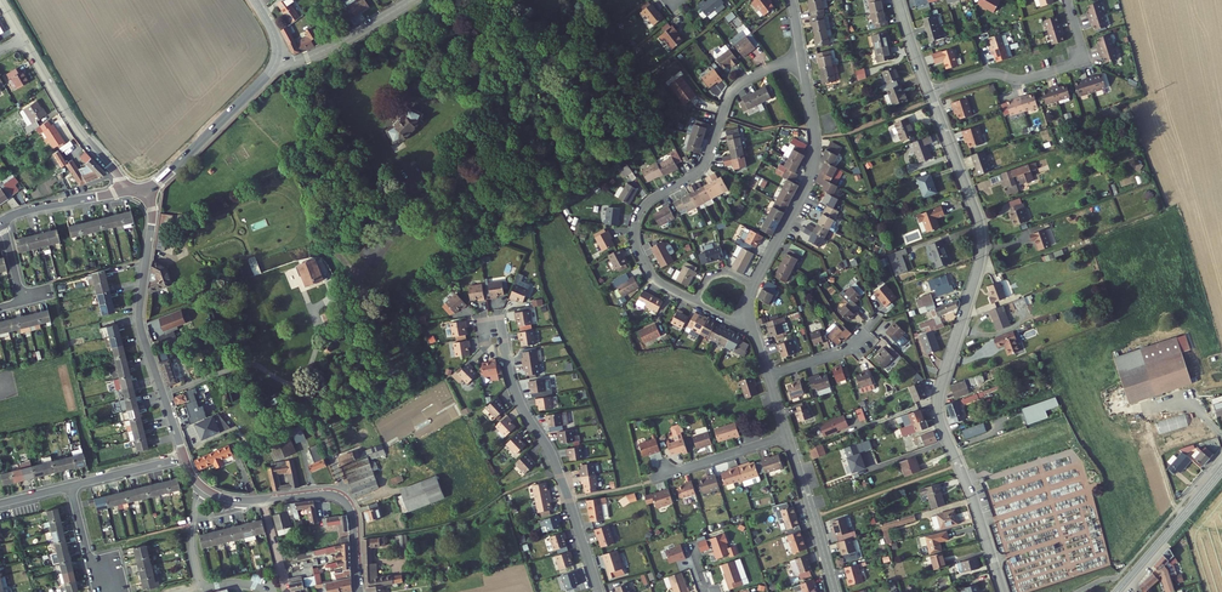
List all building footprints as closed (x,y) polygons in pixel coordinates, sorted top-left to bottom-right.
[(277,5),(291,24),(299,19),(289,6),(293,4),(290,0),(285,0),(277,5)] [(343,8),(350,17),(360,10),(361,12),(370,5),(366,0),(355,0),(343,8)] [(723,0),(709,0),(706,2),(704,0),(703,0),(698,4),(710,20),(726,7),(723,4),(724,2),(723,0)] [(774,10),(768,3),(770,2),(769,0),(758,0),(751,5),(756,11),(757,10),(763,19),(774,10)] [(823,16),(820,0),(808,3),(809,9),(808,9),(810,19),(822,16),(823,16)] [(872,14),(884,11),(883,6),(884,6),(883,0),(868,0),(872,14)] [(918,8),(930,5),(928,0),(916,0),(918,8)] [(978,7),(983,10),(983,11),(987,13),(988,12),(994,16),(1001,5),(993,0),(983,0),(978,7)] [(1040,9),(1052,6),(1050,0),(1037,0),(1040,9)] [(646,16),(653,26),(664,18),(659,11),(658,12),(652,4),(641,12),(644,17),(646,16)] [(1087,17),(1089,21),(1103,17),(1099,5),(1088,8),(1090,16),(1087,17)] [(885,17),(884,11),(872,14),(874,24),(869,25),(870,31),(889,27),(886,17),(885,17)] [(303,15),(299,19),(291,24),(282,31),(291,43),(295,53),(297,54),(317,45),(323,42),(313,28),(306,32),(309,36),(297,41),(293,35),(303,28),(309,24),(303,15)] [(825,31),(822,16),(810,19),(808,19),(810,28),(811,28),(813,34),(825,31)] [(937,17),(925,21),(927,27),(925,27),(927,33),(941,29),(937,17)] [(1103,17),(1089,21),(1090,26),(1093,25),(1095,33),(1107,29),(1103,17)] [(1056,20),(1044,23),(1048,35),(1062,31),(1061,26),(1058,27),(1056,20)] [(309,24),(303,28),(306,32),(313,28),(309,24)] [(673,26),(659,37),(662,41),(664,40),(672,50),(683,42),(676,33),(677,33),(673,26)] [(944,40),(941,29),(927,33),(929,38),(930,38),(932,44),(944,40)] [(828,46),(825,31),(813,34),(814,38),(812,39),(814,49),(828,46)] [(1062,31),(1048,35),(1052,47),(1063,44),(1061,37),(1064,36),(1062,31)] [(731,41),(743,58),(750,53),(751,53),(755,50),(743,33),(731,41)] [(887,33),(870,37),(873,50),(890,46),(887,33)] [(1000,37),(989,40),(992,48),(989,49),(990,53),(1004,49),(1008,48),(1005,37),(1000,38),(1000,37)] [(1098,50),(1099,55),(1113,51),(1110,38),(1098,42),(1101,49),(1098,50)] [(893,59),(890,46),(873,50),(876,62),(893,59)] [(725,47),(720,50),(723,55),(729,52),(725,47)] [(738,64),(729,52),(723,55),(720,50),(719,49),(714,52),(712,57),(715,61),(715,62),(722,71),(729,67),(731,69),(738,64)] [(1004,49),(990,53),(992,58),(995,57),(997,64),(1007,61),(1004,49)] [(954,50),(934,58),(937,66),(945,63),(949,71),(960,67),(954,50)] [(1113,51),(1099,55),(1101,59),(1104,59),(1106,66),(1117,63),(1113,51)] [(828,52),(814,55),(816,64),(817,64),(818,70),(831,67),(828,52)] [(834,82),(831,67),(818,70),(819,76),(818,76),(820,85),(834,82)] [(895,68),(882,73),(887,85),(885,86),(888,92),(900,87),(898,81),(900,80),(895,68)] [(17,78),(14,74),(2,82),(4,86),(7,84),(14,96),(25,88),(18,77),(17,78)] [(719,88),(723,85),(716,76),(715,74),(703,83),(710,93),(718,86),(719,88)] [(680,76),(668,84),(683,104),(694,95),(680,76)] [(1093,80),(1088,81),(1092,95),(1106,91),(1102,79),(1093,82),(1093,80)] [(1083,85),(1075,87),(1079,100),(1092,95),(1088,81),(1082,83),(1083,85)] [(765,89),(758,92),(764,103),(777,97),(771,85),(765,88),(765,89)] [(900,87),(888,92),(890,97),(894,108),(909,102),(906,95),(904,96),(900,87)] [(1059,88),(1054,90),(1058,103),(1071,99),(1068,87),(1059,89),(1059,88)] [(1049,93),(1041,95),(1045,108),(1058,103),(1054,90),(1049,91),(1049,93)] [(741,103),(745,112),(764,103),(758,92),(751,96),(750,95),(744,98),(745,101),(741,103)] [(890,97),(885,99),(890,110),(894,108),(890,97)] [(1025,99),(1020,101),(1024,114),(1036,110),(1033,99),(1026,102),(1025,99)] [(967,101),(952,106),(955,114),(957,113),(961,123),(974,118),(967,101)] [(1020,101),(1016,102),(1016,104),(1008,107),(1012,118),(1024,114),(1020,101)] [(37,131),(34,126),(43,120),(34,106),(17,116),(17,118),(20,122),(19,122),(18,124),(19,124),(24,131),(19,134),(23,140),(33,133),(37,131)] [(388,135),(396,148),(401,144),(402,146),(412,140),(422,129),(421,127),(427,116),(419,112),(413,109),(410,115),(408,114),(394,128),(395,130),(388,135)] [(909,120),(896,125),(902,141),(915,136),(909,120)] [(685,136),(690,138),(702,142),(704,134),(706,135),(708,128),(694,124),(693,129),(689,127),(687,128),(685,136)] [(48,131),(45,126),(37,131),(40,136),(52,155),(63,149),(50,129),(48,131)] [(978,129),(963,135),(966,142),(968,141),(972,151),(984,146),(978,129)] [(727,136),(730,150),(743,147),(740,133),(727,136)] [(931,136),(913,143),(921,163),(932,158),(927,145),(933,143),(931,136)] [(685,152),(699,157),(701,150),(699,150),(702,142),(690,138),(685,152)] [(786,160),(797,166),(804,153),(801,152),(804,146),(791,139),(786,148),(787,149),(782,158),(786,160)] [(829,143),(827,147),(837,152),(838,153),(840,149),(829,143)] [(722,157),(723,162),(745,157),(743,147),(730,150),(731,155),(722,157)] [(820,161),(825,164),(831,167),(836,158),(835,157),(837,152),(827,147),(820,161)] [(985,153),(972,157),(979,178),(992,173),(985,153)] [(60,171),(65,168),(56,155),(52,159),(60,171)] [(682,166),(676,155),(669,158),(671,162),(658,170),(663,180),(664,181),(678,173),(676,169),(682,166)] [(735,170),(747,167),(745,157),(723,162),(725,167),(733,165),(735,170)] [(87,161),(85,159),(78,166),(80,168),(87,161)] [(776,171),(782,175),(794,181),(796,177),(793,175),(797,166),(786,160),(781,169),(778,167),(776,171)] [(70,164),(65,168),(79,191),(96,185),(104,178),(87,161),(80,168),(87,175),(78,181),(70,164)] [(1136,161),(1133,169),(1140,172),(1143,164),(1136,161)] [(831,167),(825,164),(818,177),(835,186),(841,173),(836,170),(836,169),(831,167)] [(1002,183),(1007,197),(1019,193),(1016,184),(1019,183),(1020,186),(1031,182),(1031,184),(1037,181),(1034,172),(1041,169),(1040,164),(1000,178),(1002,183)] [(630,177),(633,175),(629,167),(621,173),(626,180),(630,177)] [(659,182),(663,180),(658,170),(656,167),(642,175),(648,186),(658,181),(659,182)] [(729,191),(722,178),(719,180),(716,175),(712,177),(721,196),(729,191)] [(785,182),(780,191),(792,197),(797,188),(791,185),(794,181),(782,175),(780,179),(785,182)] [(931,175),(919,180),(926,197),(938,193),(931,175)] [(710,185),(707,187),(714,200),(721,196),(712,177),(707,180),(710,185)] [(821,191),(827,194),(833,197),(838,187),(835,186),(818,177),(815,183),(824,187),(821,191)] [(1000,178),(990,181),(992,187),(1002,183),(1000,178)] [(761,179),(759,185),(764,188),(767,182),(761,179)] [(2,186),(11,198),(18,194),(14,188),(18,185),(13,180),(2,186)] [(700,183),(696,186),(706,204),(708,208),(716,204),(714,200),(707,187),(703,189),(700,183)] [(1,185),(0,186),(0,206),(11,198),(2,186),(1,185)] [(693,194),(691,195),(698,209),(706,204),(696,186),(690,189),(693,194)] [(619,202),(629,208),(638,194),(628,187),(619,202)] [(780,191),(773,205),(785,211),(792,197),(780,191)] [(828,207),(826,211),(837,217),(839,213),(833,210),(838,200),(833,197),(827,194),(822,204),(828,207)] [(688,209),(690,213),(698,209),(691,195),(676,204),(680,213),(688,209)] [(1011,204),(1013,210),(1023,206),(1021,200),(1011,204)] [(773,205),(766,218),(778,224),(785,211),(773,205)] [(1013,210),(1012,210),(1013,215),(1010,216),(1012,221),(1013,220),(1016,228),(1028,223),(1024,211),(1026,211),(1024,206),(1023,206),(1013,210)] [(663,227),(677,219),(670,207),(666,209),(667,211),(657,216),(663,227)] [(941,207),(916,217),(918,223),(923,221),(928,233),(940,229),(937,222),(935,222),(934,219),(936,219),(945,215),(941,207)] [(606,225),(620,228),(621,224),(620,223),(623,211),(611,208),(606,225)] [(826,211),(819,224),(830,230),(837,233),(839,229),(839,227),(833,224),(837,217),(826,211)] [(130,213),(119,216),(123,231),(130,229),(129,225),(132,224),(130,213)] [(119,216),(109,219),(112,229),(115,229),(116,233),(123,231),(119,216)] [(759,232),(771,238),(778,224),(766,218),(759,232)] [(101,232),(112,229),(109,219),(99,222),(101,232)] [(91,235),(101,232),(99,222),(88,224),(91,235)] [(81,238),(91,235),(88,224),(78,227),(81,238)] [(809,225),(807,230),(826,239),(830,230),(819,224),(816,229),(809,225)] [(70,241),(81,238),(78,227),(67,230),(70,241)] [(810,243),(821,248),(826,239),(807,230),(804,234),(812,238),(810,243)] [(59,244),(56,232),(44,235),(47,247),(59,244)] [(1047,232),(1032,237),(1034,243),(1037,242),(1041,252),(1053,248),(1047,232)] [(745,243),(744,244),(754,249),(756,244),(758,242),(760,243),(762,239),(750,233),(748,237),(743,234),(740,240),(745,243)] [(601,255),(612,249),(607,239),(609,238),(607,234),(593,241),(601,255)] [(37,250),(47,247),(44,235),(34,238),(37,250)] [(27,253),(37,250),(34,238),(23,241),(27,253)] [(156,238),(154,251),(164,253),(166,239),(156,238)] [(16,255),(27,253),(23,241),(13,243),(16,255)] [(663,268),(674,262),(664,242),(653,247),(663,268)] [(944,243),(931,247),(939,269),(952,264),(944,243)] [(721,262),(726,261),(722,247),(715,249),(714,244),(706,247),(705,248),(707,252),(706,252),(707,255),(702,256),(705,265),(720,260),(721,262)] [(793,246),(791,250),(802,256),(804,257),(806,252),(793,246)] [(736,261),(741,250),(737,248),(732,258),(736,261)] [(608,257),(616,272),(619,271),(627,267),(628,266),(623,256),(624,255),(622,250),(608,257)] [(731,271),(742,277),(753,256),(741,250),(736,261),(731,271)] [(791,250),(784,264),(795,270),(802,256),(791,250)] [(909,250),(891,256),(899,278),(911,274),(905,257),(911,255),(909,250)] [(298,268),(306,289),(323,283),(315,262),(298,268)] [(673,280),(688,288),(693,277),(695,278),(697,274),(696,273),(691,271),(693,267),(686,263),(681,273),(677,272),(673,280)] [(152,265),(148,295),(171,286),(164,268),(152,264),(152,265)] [(777,278),(788,284),(795,270),(784,264),(777,278)] [(106,283),(104,273),(92,276),(92,278),(87,279),(89,287),(95,286),(106,283)] [(614,283),(622,299),(640,290),(634,280),(630,282),(625,284),(625,283),(629,281),(627,276),(614,283)] [(945,276),(929,282),(931,285),(935,283),(938,290),(936,290),(939,297),(954,291),(952,286),(949,286),(945,276)] [(759,300),(771,306),(776,296),(779,298),(782,293),(776,291),(779,286),(770,281),(759,300)] [(1006,282),(995,286),(999,296),(997,297),(999,303),(1013,298),(1006,282)] [(109,293),(106,283),(95,286),(97,296),(109,293)] [(488,285),(491,301),(495,300),(495,298),(497,298),(504,296),(502,283),(488,285)] [(856,285),(852,289),(863,298),(866,295),(856,285)] [(482,286),(468,288),(471,302),(478,301),(480,300),(481,302),(485,302),(482,286)] [(515,286),(509,301),(513,302),(514,301),(516,301),(523,304),(528,292),(515,286)] [(881,303),(887,309),(892,304),(897,300),(885,287),(875,296),(881,303)] [(854,303),(851,306),(857,313),(860,310),(856,305),(863,298),(852,289),(846,295),(854,303)] [(112,304),(109,293),(97,296),(100,307),(112,304)] [(931,294),(922,298),(925,307),(934,303),(931,294)] [(662,306),(642,295),(635,308),(642,312),(644,309),(657,316),(662,306)] [(456,296),(445,305),(445,306),(453,315),(454,315),(460,310),(461,309),(463,310),(466,308),(456,296)] [(532,300),(532,307),(538,306),(544,305),(543,298),(537,299),(532,300)] [(1026,299),(1014,304),(1017,311),(1028,307),(1026,299)] [(947,306),(936,310),(938,317),(959,308),(960,304),(960,302),(959,300),(946,305),(947,306)] [(114,315),(112,304),(100,307),(103,318),(114,315)] [(892,304),(887,309),(890,313),(896,308),(892,304)] [(453,315),(445,306),(442,309),(450,318),(453,315)] [(839,314),(849,325),(856,318),(854,316),(857,313),(851,306),(848,309),(846,308),(839,314)] [(1004,307),(990,313),(993,321),(994,321),(999,332),(1010,327),(1004,313),(1006,312),(1004,307)] [(50,322),(47,311),(37,314),(40,325),(50,322)] [(185,325),(180,312),(158,320),(163,333),(185,325)] [(530,312),(515,315),(515,319),(517,319),(518,321),(519,329),(532,326),(530,312)] [(682,332),(688,320),(682,317),(683,315),(678,313),(671,327),(682,332)] [(30,327),(40,325),(37,314),(27,317),(30,327)] [(330,315),(321,319),(326,332),(335,329),(330,315)] [(701,336),(708,321),(704,319),(704,320),(695,316),(688,330),(692,332),(690,336),(699,341),(701,336)] [(20,330),(30,327),(27,317),(17,319),(20,330)] [(9,333),(20,330),(17,319),(7,322),(9,333)] [(467,321),(451,324),(453,337),(456,337),(466,335),(467,335),(465,328),(465,326),(467,325),(467,321)] [(701,336),(712,341),(719,327),(712,324),(712,323),(708,321),(701,336)] [(938,321),(930,325),(933,332),(936,331),(941,328),(938,321)] [(9,333),(7,322),(0,324),(0,338),(1,341),(11,338),(9,333)] [(895,335),(899,339),(906,332),(896,322),(886,332),(892,339),(895,335)] [(772,340),(786,336),(783,327),(778,328),(776,323),(770,325),(768,326),(772,340)] [(119,337),(117,326),(101,330),(104,341),(109,339),(119,337)] [(638,334),(643,346),(660,339),(655,327),(638,334)] [(712,341),(725,347),(732,332),(728,330),(727,331),(719,327),(712,341)] [(829,338),(839,348),(845,342),(847,343),(853,336),(844,328),(841,330),(839,328),(829,338)] [(819,331),(810,334),(814,347),(824,344),(823,342),(827,341),(824,332),(820,333),(819,331)] [(938,335),(936,331),(933,332),(923,336),(925,340),(938,335)] [(739,339),(740,337),(735,335),(735,334),(732,332),(725,347),(743,356),(749,344),(739,339)] [(1013,333),(993,341),(997,350),(1005,347),(1006,350),(1005,350),(1008,358),(1020,353),(1016,343),(1017,342),(1013,333)] [(534,334),(518,336),(519,341),(521,341),(521,343),(522,348),(536,346),(534,334)] [(943,349),(938,335),(925,340),(930,355),(943,349)] [(1185,362),(1177,336),(1115,357),(1125,386),(1130,402),(1192,381),(1185,362)] [(122,347),(119,337),(109,339),(111,350),(122,347)] [(470,341),(454,343),(456,357),(470,355),(468,348),(468,346),(470,345),(470,341)] [(784,359),(797,355),(792,342),(778,347),(779,352),(781,351),(784,359)] [(177,343),(170,345),(172,351),(179,349),(177,343)] [(125,357),(122,347),(111,350),(114,360),(125,357)] [(565,348),(558,349),(559,353),(559,357),(566,356),(566,352),(565,348)] [(876,361),(885,371),(895,361),(894,361),(900,355),(894,349),(888,354),(884,350),(880,353),(882,355),(876,361)] [(537,352),(523,354),(524,359),(524,362),(522,362),(523,367),(538,364),(537,352)] [(128,368),(125,357),(114,360),(117,370),(128,368)] [(167,387),(176,384),(167,358),(161,360),(164,367),(161,368),(167,387)] [(499,376),(496,361),(492,362),(493,364),(490,364),(483,365),(483,368),(480,368),(482,377),(485,377),(485,379),(499,376)] [(572,362),(565,363),(566,371),(573,370),(572,362)] [(452,375),(455,378),(458,375),(468,385),(477,376),(472,370),(470,368),(472,367),(469,364),(463,370),(460,367),(452,375)] [(538,364),(523,367),(524,371),(526,371),(526,373),(527,378),(540,376),(538,364)] [(130,378),(128,368),(117,370),(112,372),(114,382),(130,378)] [(834,372),(838,385),(847,382),(846,380),(850,378),(847,370),(843,371),(842,369),(834,372)] [(857,379),(863,396),(876,392),(869,372),(864,373),(865,376),(857,379)] [(982,374),(969,378),(972,387),(985,382),(982,374)] [(740,381),(746,400),(758,396),(754,384),(756,383),(754,377),(740,381)] [(818,393),(832,389),(827,377),(819,380),(818,377),(810,380),(814,392),(817,390),(818,393)] [(133,389),(130,378),(114,382),(117,393),(133,389)] [(544,381),(529,384),(529,388),(531,388),(532,390),(533,395),(546,393),(544,381)] [(794,387),(788,389),(792,402),(805,397),(801,382),(796,384),(797,386),(794,387)] [(910,388),(916,404),(927,399),(923,389),(924,389),(922,383),(910,388)] [(963,383),(950,388),(955,400),(968,395),(963,383)] [(1003,386),(963,400),(965,405),(983,399),(982,398),(987,396),(987,395),(1004,389),(1003,386)] [(136,399),(133,389),(117,393),(120,403),(136,399)] [(190,415),(194,425),(205,421),(201,410),(198,404),(207,401),(204,391),(198,393),(196,389),(187,392),(191,404),(186,405),(190,415)] [(176,406),(187,402),(186,400),(188,399),(187,396),(185,397),(184,394),(173,398),(176,406)] [(1022,408),(1027,425),(1049,418),(1046,411),(1059,406),(1056,397),(1022,408)] [(551,398),(536,401),(537,405),(539,405),(539,407),(540,412),(553,410),(551,398)] [(1213,402),(1218,418),(1221,417),(1221,398),(1213,402)] [(138,409),(136,399),(120,403),(122,413),(127,412),(138,409)] [(497,399),(486,410),(495,420),(505,411),(500,405),(499,404),(500,402),(497,399)] [(958,401),(947,406),(951,419),(954,418),(956,423),(965,420),(958,401)] [(800,424),(812,420),(809,411),(807,412),(806,408),(805,408),(798,410),(799,414),(797,415),(800,424)] [(141,420),(138,409),(127,412),(128,416),(123,417),(125,424),(130,423),(141,420)] [(859,423),(866,420),(862,409),(855,411),(859,423)] [(907,428),(911,427),(925,422),(921,411),(903,417),(907,428)] [(561,415),(546,418),(546,422),(548,422),(549,424),(550,429),(553,429),(560,428),(569,426),(567,413),(561,414),(561,415)] [(1186,414),(1155,422),(1158,434),(1189,425),(1186,414)] [(203,442),(230,431),(218,417),(194,427),(197,436),(198,435),(200,434),(203,442)] [(507,417),(496,428),(505,438),(515,429),(510,424),(509,422),(510,421),(507,417)] [(848,428),(844,417),(819,427),(824,438),(828,437),(829,437),(832,436),(832,435),(848,428)] [(144,430),(141,420),(130,423),(132,428),(126,429),(128,434),(144,430)] [(914,435),(929,430),(927,421),(925,422),(911,427),(914,435)] [(735,441),(740,440),(736,426),(715,432),(718,444),(735,439),(735,441)] [(683,457),(688,455),(680,427),(674,428),(672,430),(671,430),(672,434),(673,433),(676,444),(668,446),(671,457),(682,454),(683,457)] [(697,451),(713,446),(707,429),(697,433),(698,438),(694,439),(697,451)] [(147,440),(144,430),(128,434),(130,444),(136,443),(147,440)] [(573,431),(557,434),(558,438),(560,438),(560,440),(561,446),(575,443),(573,431)] [(915,440),(921,456),(938,449),(933,434),(915,440)] [(518,436),(506,446),(516,456),(526,447),(520,442),(519,440),(520,439),(518,436)] [(653,455),(661,453),(657,439),(640,444),(644,457),(653,455)] [(149,451),(147,440),(136,443),(138,454),(149,451)] [(285,453),(298,448),(295,441),(283,447),(285,453)] [(237,445),(230,448),(233,456),(236,462),(243,459),(237,445)] [(576,446),(566,448),(567,455),(569,455),(570,457),(570,460),(578,458),(584,458),(583,446),(576,446)] [(823,446),(810,451),(814,461),(827,456),(823,446)] [(233,456),(230,448),(230,447),(196,461),(199,470),(214,464),(216,469),(225,466),(223,461),(233,456)] [(342,466),(359,459),(356,451),(339,458),(342,466)] [(86,467),(83,456),(79,458),(78,452),(71,454),(72,459),(75,470),(86,467)] [(1200,452),(1197,456),(1200,459),(1195,464),(1203,471),(1213,459),(1206,453),(1203,455),(1200,452)] [(311,476),(327,469),(320,453),(314,456),(317,465),(308,469),(311,476)] [(526,455),(515,465),(525,476),(535,466),(529,461),(528,459),(529,458),(526,455)] [(1192,465),(1183,457),(1182,456),(1168,472),(1175,478),(1178,475),(1181,477),(1192,465)] [(1197,456),(1192,461),(1195,464),(1200,459),(1197,456)] [(766,476),(783,470),(778,457),(772,459),(773,460),(769,461),(769,459),(761,462),(766,476)] [(65,472),(75,470),(72,459),(62,462),(65,472)] [(277,466),(275,467),(274,464),(270,465),(271,468),(267,469),(272,493),(299,487),(293,460),(277,464),(277,466)] [(907,480),(921,475),(916,460),(901,465),(907,480)] [(379,489),(369,464),(364,466),(362,461),(344,469),(355,498),(379,489)] [(55,475),(65,472),(62,462),(53,464),(55,475)] [(588,462),(581,464),(582,472),(583,474),(581,474),(581,477),(590,474),(597,475),(595,462),(588,462)] [(24,483),(35,480),(32,470),(30,464),(20,467),(22,472),(24,483)] [(44,478),(55,475),(53,464),(45,466),(42,467),(44,478)] [(746,466),(738,469),(742,482),(743,484),(758,479),(754,465),(746,468),(746,466)] [(35,480),(44,478),(42,467),(32,470),(35,480)] [(721,476),(725,488),(742,482),(738,469),(732,471),(733,473),(721,476)] [(14,486),(24,483),(22,472),(20,473),(11,475),(14,486)] [(390,479),(392,485),(404,480),(402,474),(390,479)] [(590,474),(581,477),(582,483),(584,483),(585,485),(585,487),(592,485),(598,486),(597,475),(590,474)] [(3,488),(14,486),(11,475),(1,478),(3,488)] [(703,496),(720,491),(715,476),(707,479),(707,480),(698,483),(703,496)] [(405,516),(448,500),(440,478),(397,493),(405,516)] [(758,479),(743,484),(745,489),(759,484),(759,483),(758,479)] [(180,495),(176,480),(165,483),(169,498),(180,495)] [(169,498),(165,483),(155,486),(158,496),(159,501),(169,498)] [(682,500),(696,496),(692,483),(687,485),(688,487),(679,490),(682,500)] [(545,485),(532,488),(535,501),(550,498),(549,494),(547,494),(547,492),(545,485)] [(147,499),(158,496),(155,486),(145,488),(147,499)] [(933,511),(945,508),(939,487),(921,492),(922,499),(929,497),(933,511)] [(137,502),(147,499),(145,488),(134,491),(137,502)] [(661,493),(661,494),(648,498),(650,506),(655,505),(657,510),(673,505),(669,490),(661,493)] [(126,504),(137,502),(134,491),(124,493),(126,504)] [(626,495),(619,500),(623,507),(631,502),(637,501),(636,496),(635,492),(626,495)] [(128,509),(126,504),(124,493),(113,496),(116,507),(117,512),(128,509)] [(105,509),(116,507),(113,496),(103,499),(105,509)] [(594,497),(587,499),(588,508),(589,508),(590,521),(598,519),(610,519),(608,508),(606,497),(594,497)] [(550,498),(535,501),(538,515),(551,512),(550,505),(549,503),(551,502),(550,498)] [(95,512),(105,509),(103,499),(92,501),(94,506),(95,512)] [(318,524),(313,502),(291,505),(294,520),(294,521),(300,519),(298,511),(308,509),(312,525),(318,524)] [(294,520),(291,505),(285,506),(287,514),(281,516),(287,537),(293,535),(289,521),(294,520)] [(367,523),(381,520),(378,506),(369,508),(369,512),(365,513),(367,523)] [(788,532),(800,527),(793,509),(774,516),(773,518),(775,523),(777,523),(783,521),(788,532)] [(58,521),(55,511),(44,514),(47,524),(58,521)] [(938,517),(942,531),(959,526),(955,513),(938,517)] [(347,524),(345,515),(321,520),(322,527),(339,524),(340,532),(348,530),(347,524)] [(287,537),(281,516),(274,518),(280,539),(287,537)] [(560,517),(545,522),(548,533),(561,529),(560,524),(559,522),(561,521),(560,517)] [(887,532),(917,522),(915,517),(882,527),(888,547),(891,546),(887,532)] [(843,519),(831,523),(833,529),(834,533),(832,534),(833,538),(847,534),(846,530),(849,529),(850,527),(848,520),(847,520),(843,521),(843,519)] [(61,532),(58,521),(47,524),(50,535),(61,532)] [(266,535),(263,523),(252,526),(255,538),(266,535)] [(245,541),(255,538),(252,526),(242,528),(245,541)] [(609,526),(594,531),(597,539),(598,538),(601,548),(615,544),(609,526)] [(236,543),(245,541),(242,528),(232,531),(236,543)] [(225,546),(236,543),(232,531),(222,533),(225,546)] [(64,543),(61,532),(50,535),(52,545),(64,543)] [(215,548),(225,546),(222,533),(211,536),(215,548)] [(800,533),(787,538),(793,555),(807,550),(803,541),(800,533)] [(948,533),(920,540),(921,544),(948,537),(948,533)] [(566,534),(551,539),(552,543),(548,545),(551,553),(568,548),(566,541),(565,539),(567,538),(566,534)] [(348,542),(348,535),(337,538),(338,541),(330,543),(331,547),(348,542)] [(729,555),(730,557),(737,555),(734,546),(728,549),(726,544),(727,543),(724,535),(707,541),(699,544),(702,552),(710,549),(710,548),(713,547),(715,552),(714,553),(717,559),(729,555)] [(204,551),(215,548),(211,536),(201,538),(204,551)] [(948,537),(921,544),(922,549),(928,548),(930,557),(942,554),(940,545),(950,542),(948,537)] [(257,543),(255,538),(245,541),(246,546),(257,543)] [(364,589),(365,589),(382,586),(391,584),(391,578),(376,580),(375,565),(371,565),(370,548),(385,546),(384,540),(363,543),(364,589)] [(850,540),(835,544),(837,550),(839,550),(841,558),(854,554),(850,540)] [(349,550),(348,542),(331,547),(332,551),(335,550),(335,551),(342,550),(343,552),(349,550)] [(66,552),(64,543),(52,545),(47,547),(50,557),(55,555),(66,552)] [(686,559),(682,546),(676,548),(676,549),(667,552),(670,563),(680,560),(681,561),(686,559)] [(147,559),(144,548),(132,551),(135,562),(147,559)] [(1156,567),(1157,570),(1160,577),(1162,576),(1168,570),(1170,579),(1177,577),(1173,567),(1178,565),(1172,549),(1156,567)] [(349,557),(349,550),(343,552),(336,554),(336,556),(332,557),(333,561),(343,558),(349,557)] [(624,575),(617,551),(611,553),(619,576),(624,575)] [(69,563),(66,552),(55,555),(58,565),(69,563)] [(572,553),(557,557),(562,571),(574,567),(572,560),(571,557),(574,557),(572,553)] [(611,553),(602,556),(605,565),(606,565),(607,568),(606,569),(610,579),(619,576),(611,553)] [(930,558),(934,572),(945,569),(941,555),(930,558)] [(811,562),(809,557),(791,564),(796,578),(813,571),(809,562),(811,562)] [(150,569),(147,559),(135,562),(138,572),(150,569)] [(350,568),(350,559),(343,561),(325,566),(325,568),(328,567),(329,569),(343,565),(344,570),(350,568)] [(739,559),(721,565),(724,574),(727,580),(726,580),(730,590),(748,583),(739,559)] [(966,574),(980,570),(977,559),(958,565),(960,574),(965,572),(966,574)] [(71,573),(69,563),(58,565),(52,567),(55,577),(71,573)] [(319,572),(317,567),(313,569),(315,576),(320,574),(323,574),(323,571),(319,572)] [(848,588),(862,584),(857,567),(844,570),(847,580),(846,581),(848,588)] [(350,576),(350,568),(344,570),(344,571),(338,572),(337,569),(331,571),(331,574),(335,573),(337,579),(350,576)] [(152,579),(150,569),(138,572),(140,582),(152,579)] [(1140,588),(1141,591),(1150,591),(1149,587),(1160,577),(1157,570),(1140,588)] [(1162,576),(1167,591),(1175,591),(1170,579),(1168,570),(1162,576)] [(578,572),(563,577),(568,590),(580,586),(578,579),(578,577),(580,576),(578,572)] [(74,583),(71,573),(55,577),(58,587),(63,586),(74,583)] [(668,580),(671,588),(673,591),(688,591),(687,589),(686,590),(680,575),(668,580)] [(301,576),(287,579),(291,591),(302,591),(301,589),(304,589),(301,576)] [(396,584),(406,582),(405,576),(391,578),(391,584),(393,584),(396,584)] [(942,587),(951,584),(949,577),(940,580),(942,587)] [(350,578),(326,583),(328,591),(342,591),(353,590),(350,578)] [(152,579),(140,582),(142,589),(140,590),(140,591),(148,591),(155,590),(152,579)] [(668,580),(663,582),(667,590),(671,588),(668,580)] [(815,582),(794,590),(795,591),(817,591),(815,587),(817,587),(815,582)] [(74,583),(63,586),(64,591),(76,591),(74,583)] [(615,590),(616,591),(632,591),(629,583),(622,584),(615,590)]
